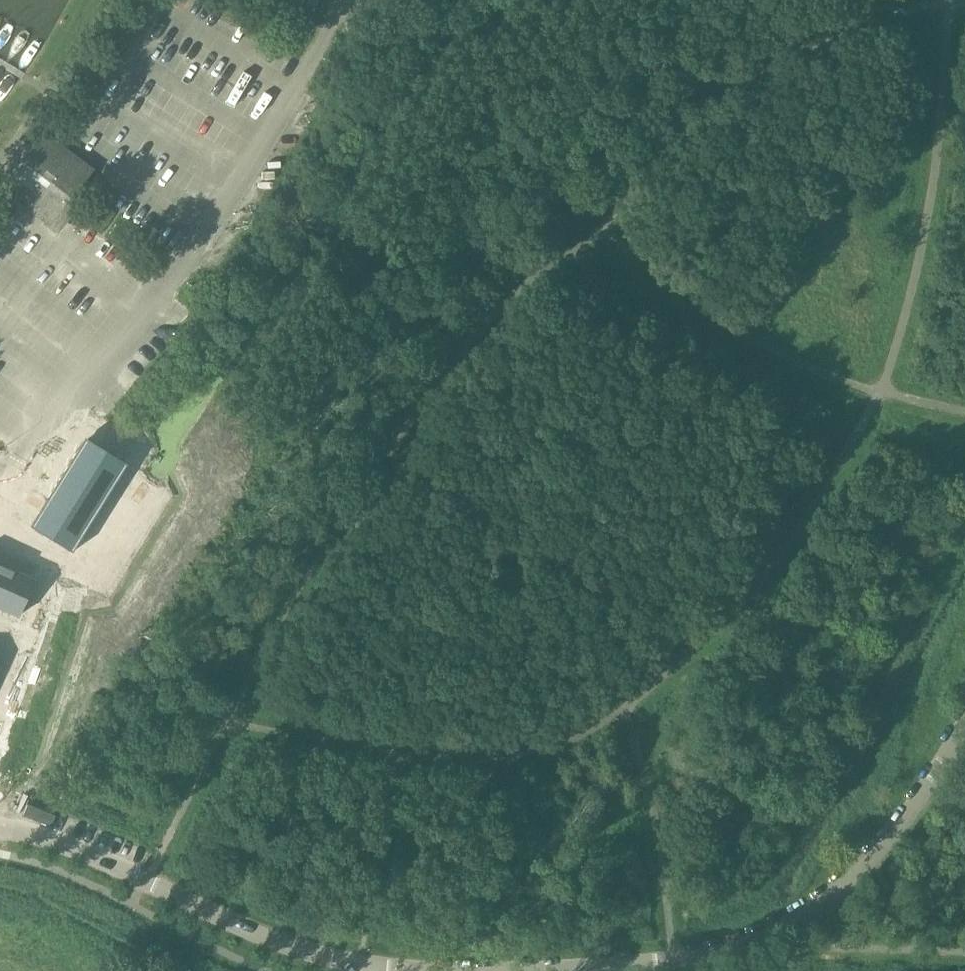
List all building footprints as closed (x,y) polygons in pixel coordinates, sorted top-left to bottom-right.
[(95,169),(48,133),(7,189),(65,233),(81,206),(74,202),(95,169)] [(126,467),(85,442),(31,530),(72,555),(126,467)] [(19,620),(35,585),(0,570),(0,612),(19,620)]
